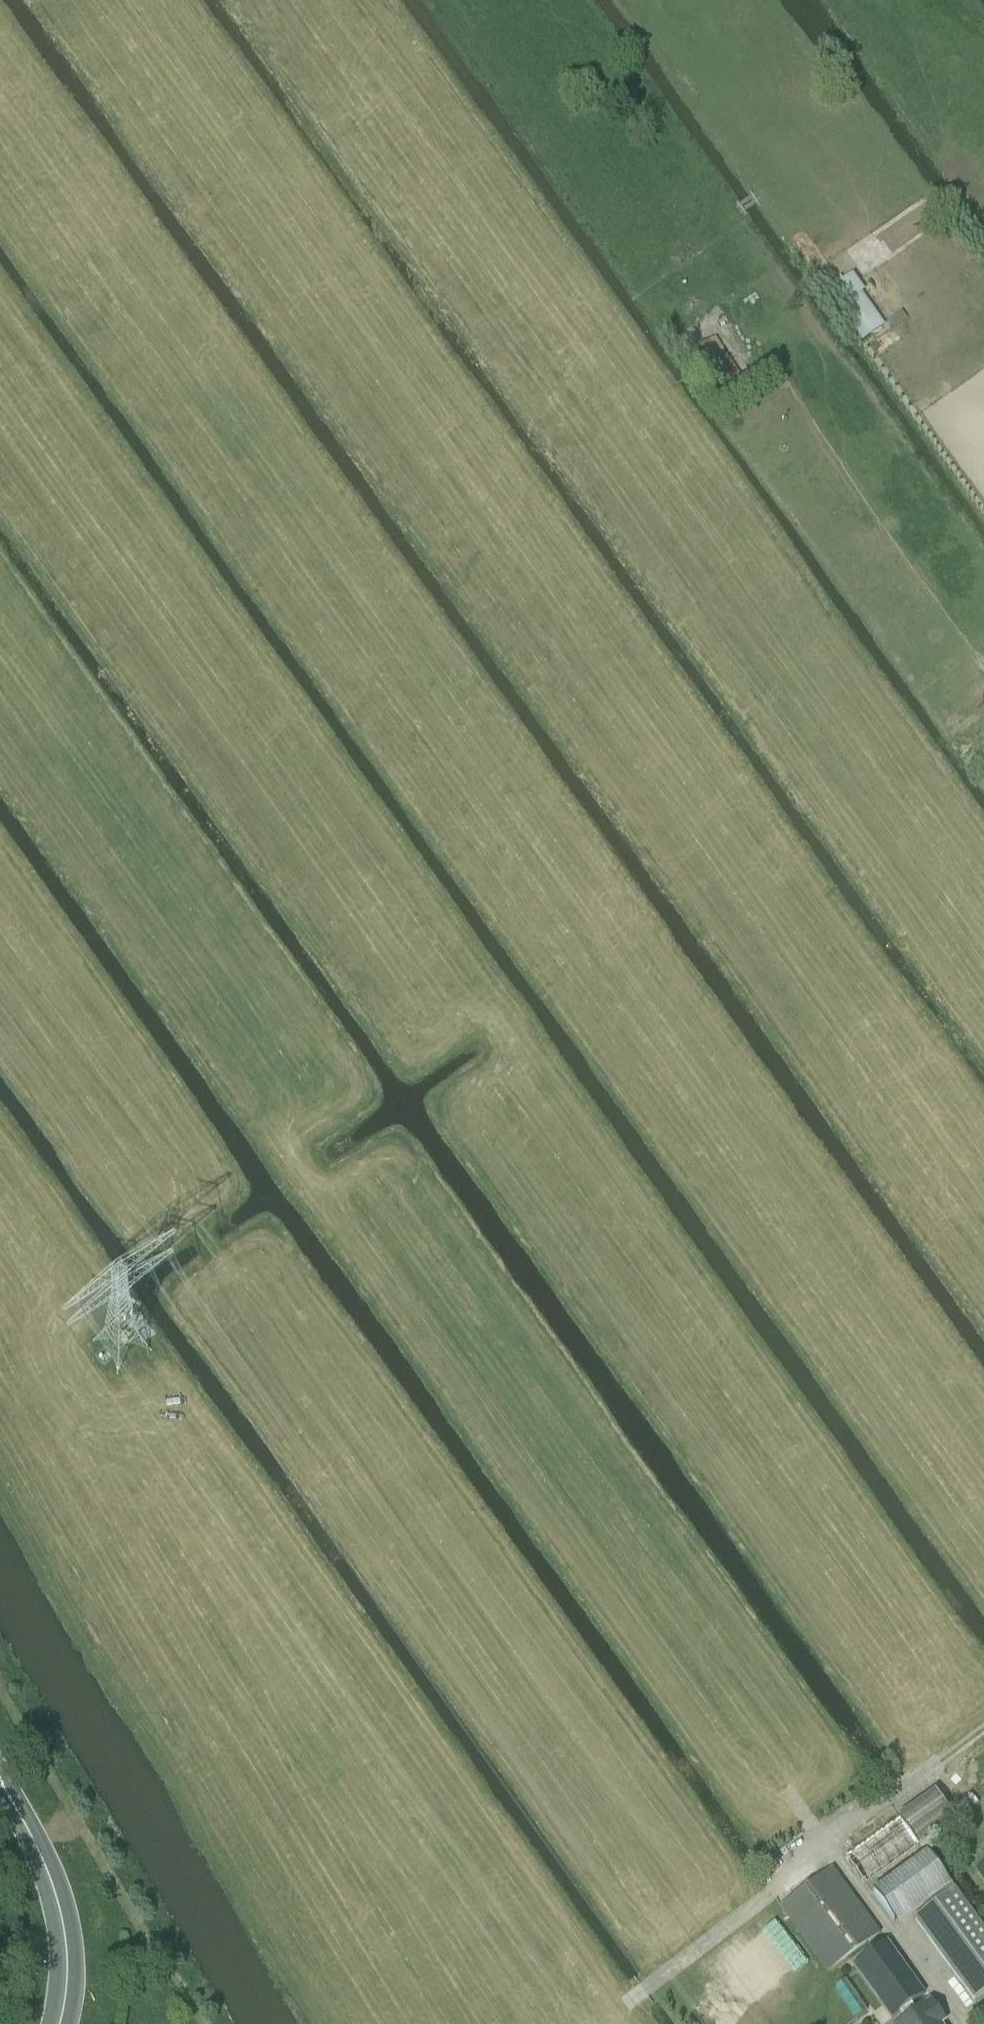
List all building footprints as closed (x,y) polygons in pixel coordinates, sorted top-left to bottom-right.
[(885,326),(862,293),(865,290),(852,273),(826,291),(862,342),(885,326)] [(686,334),(694,346),(714,331),(706,320),(686,334)] [(873,1892),(894,1922),(949,1882),(928,1852),(873,1892)] [(829,1971),(869,1941),(880,1933),(832,1867),(781,1905),(829,1971)] [(973,1998),(983,1990),(983,1931),(953,1888),(913,1917),(973,1998)] [(852,1965),(890,2018),(891,2019),(901,2012),(905,2018),(897,2023),(942,2023),(936,2016),(936,2015),(940,2012),(939,2010),(931,1999),(916,2010),(912,2004),(926,1994),(925,1993),(887,1940),(886,1941),(881,1944),(852,1965)]
